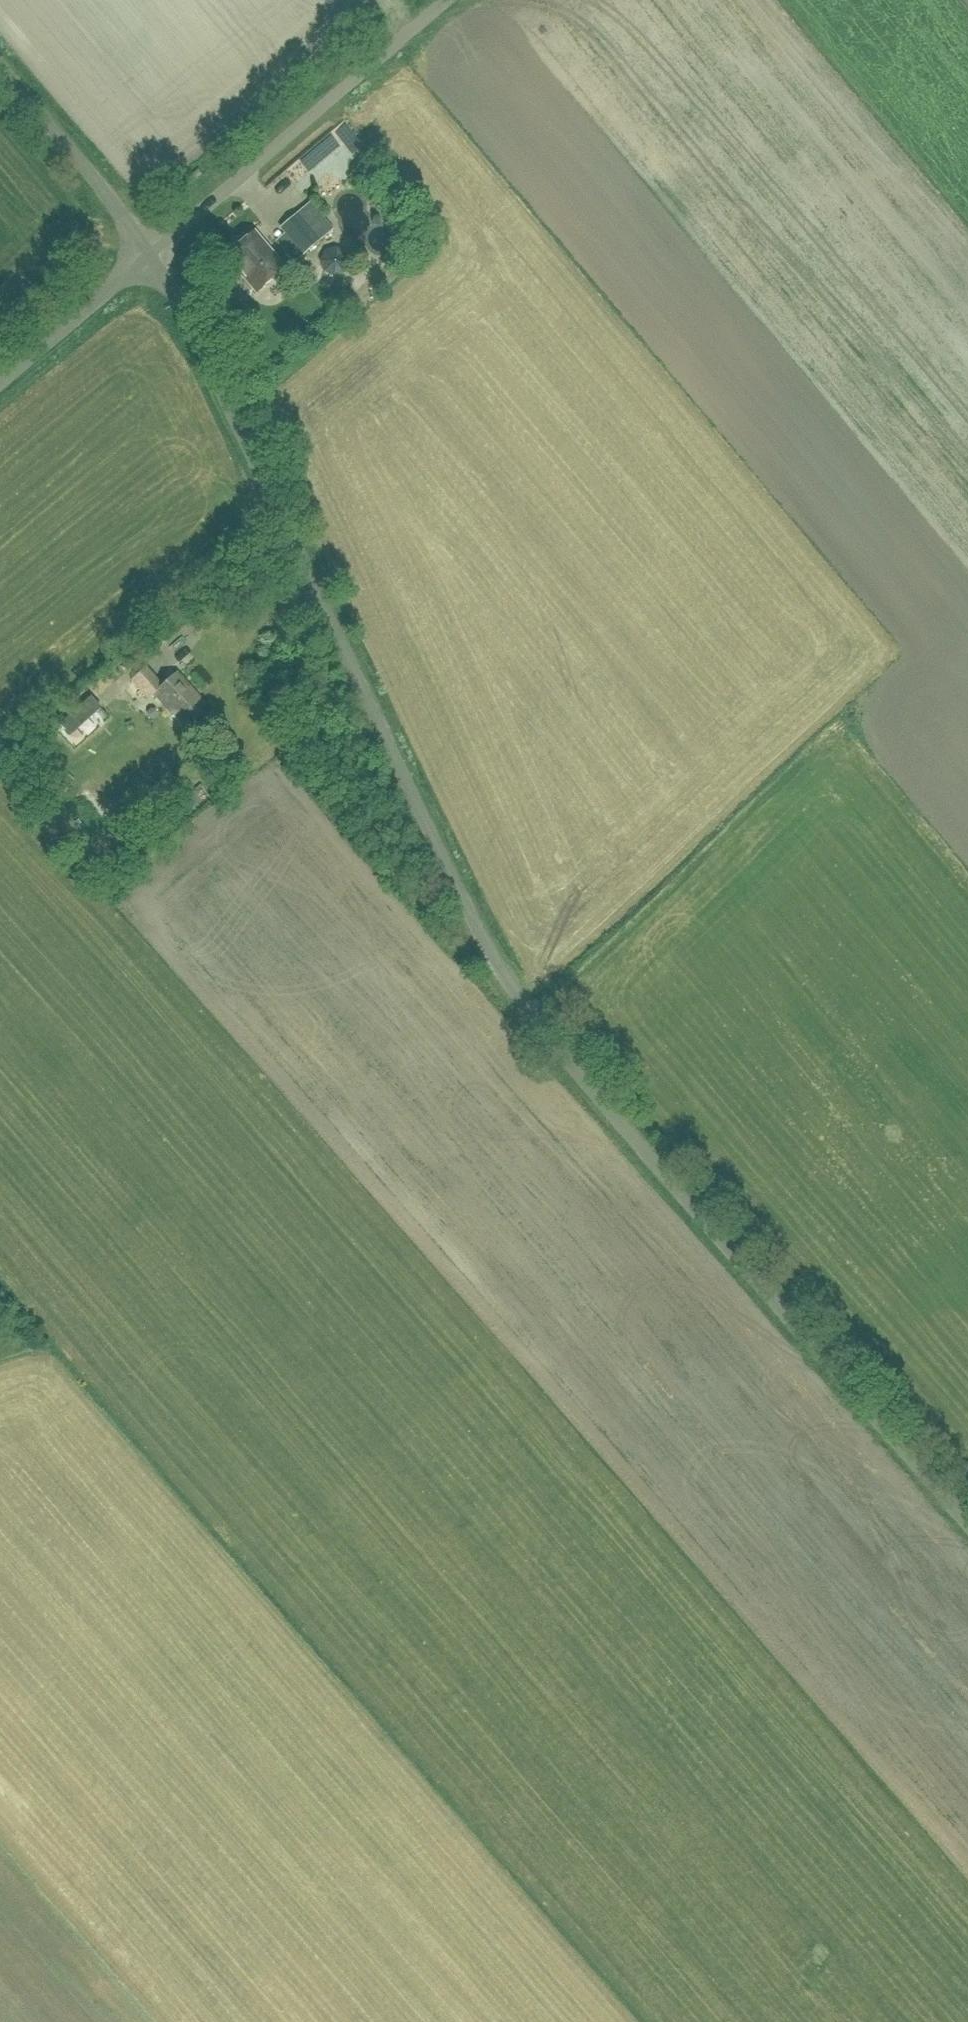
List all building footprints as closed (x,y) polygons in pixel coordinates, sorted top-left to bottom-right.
[(297,215),(280,230),(302,256),(327,235),(320,227),(312,233),(297,215)] [(284,270),(252,233),(225,256),(256,293),(284,270)] [(202,709),(206,706),(176,673),(162,686),(146,668),(131,682),(146,698),(152,694),(183,728),(187,725),(189,727),(205,712),(202,709)]
